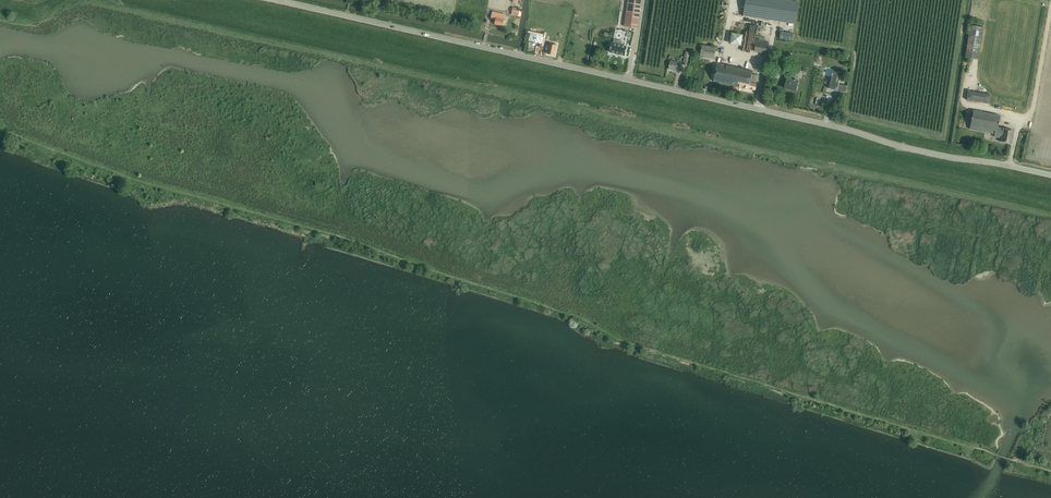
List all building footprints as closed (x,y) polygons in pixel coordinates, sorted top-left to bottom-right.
[(639,15),(641,0),(628,0),(624,26),(637,28),(639,15)] [(785,0),(746,0),(743,15),(795,24),(798,2),(785,0)] [(491,19),(496,20),(495,24),(503,26),(504,19),(505,14),(493,11),(491,19)] [(793,33),(780,31),(779,39),(792,41),(793,33)] [(616,47),(614,57),(625,60),(627,49),(628,46),(630,47),(633,34),(632,34),(624,33),(624,32),(621,45),(622,45),(621,48),(616,47)] [(730,44),(741,46),(743,35),(732,33),(730,44)] [(975,35),(965,99),(981,102),(979,113),(1001,116),(1002,105),(997,104),(1007,40),(975,35)] [(769,42),(756,40),(754,51),(767,54),(769,42)] [(555,55),(557,46),(549,44),(547,53),(555,55)] [(714,58),(716,48),(702,45),(700,55),(714,58)] [(782,75),(785,58),(779,57),(776,74),(782,75)] [(669,69),(676,70),(676,71),(679,72),(682,60),(677,59),(677,62),(671,60),(669,69)] [(755,84),(756,83),(750,82),(750,81),(756,82),(757,75),(753,74),(753,71),(717,63),(713,81),(733,86),(738,87),(755,90),(757,84),(755,84)] [(832,75),(831,82),(829,88),(837,90),(841,73),(833,71),(833,74),(832,73),(831,75),(832,75)] [(787,78),(785,88),(796,91),(798,80),(798,78),(795,77),(794,79),(790,78),(787,78)]
